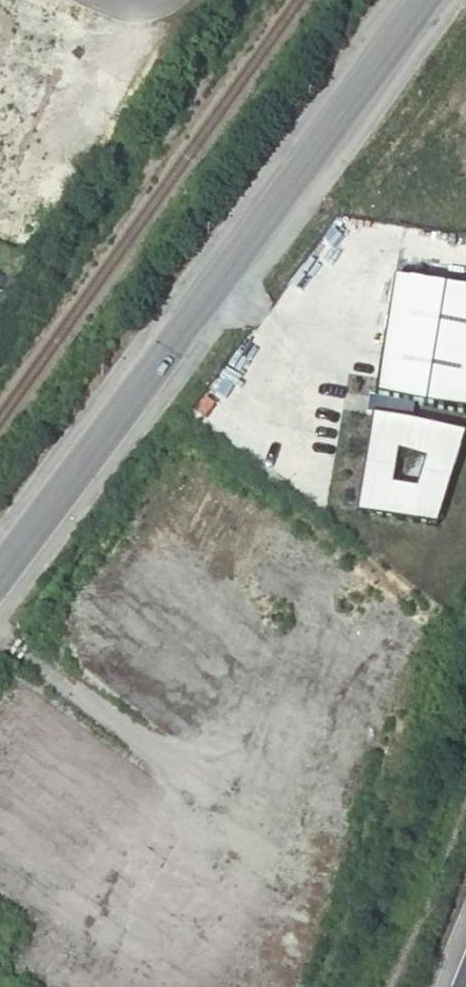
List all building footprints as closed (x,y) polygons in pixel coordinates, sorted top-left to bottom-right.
[(375,398),(413,405),(465,413),(465,290),(394,278),(375,398)] [(369,397),(366,415),(372,416),(356,513),(438,527),(465,431),(411,422),(413,405),(375,398),(369,397)] [(387,617),(331,694),(370,723),(427,646),(387,617)]
